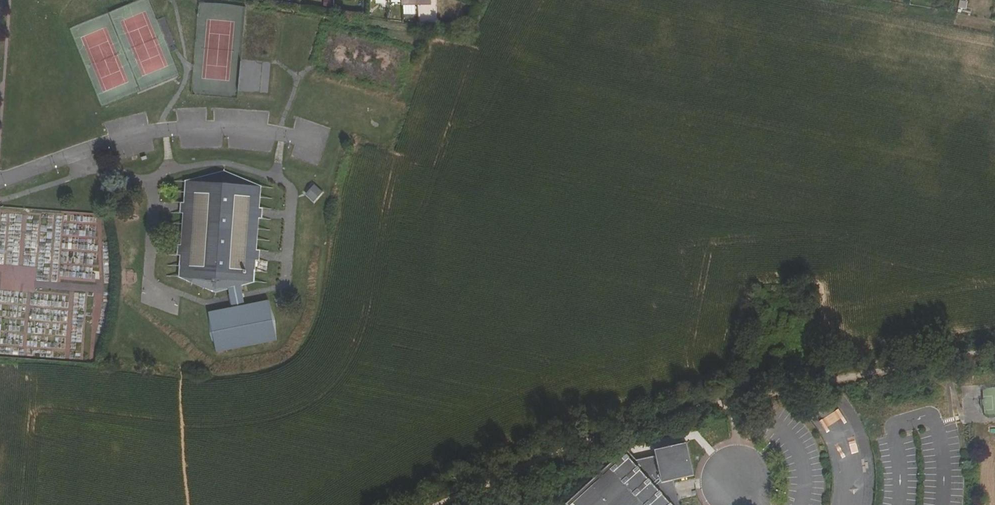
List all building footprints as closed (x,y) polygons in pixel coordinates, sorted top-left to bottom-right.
[(415,5),(417,5),(417,0),(402,0),(402,5),(404,5),(404,14),(415,14),(415,5)] [(264,220),(264,209),(261,210),(263,188),(225,172),(187,182),(186,205),(181,204),(181,214),(185,215),(183,247),(178,247),(178,257),(182,257),(180,279),(216,295),(230,291),(231,298),(233,309),(210,314),(217,354),(277,342),(270,302),(246,307),(243,295),(242,288),(256,284),(257,262),(260,262),(261,252),(258,252),(260,220),(264,220)] [(315,186),(307,195),(314,202),(322,193),(315,186)] [(34,289),(35,265),(13,264),(13,270),(0,269),(0,286),(7,286),(7,289),(21,290),(21,289),(34,289)] [(678,480),(697,476),(690,444),(658,451),(659,455),(639,460),(629,450),(570,504),(683,504),(678,480)]
